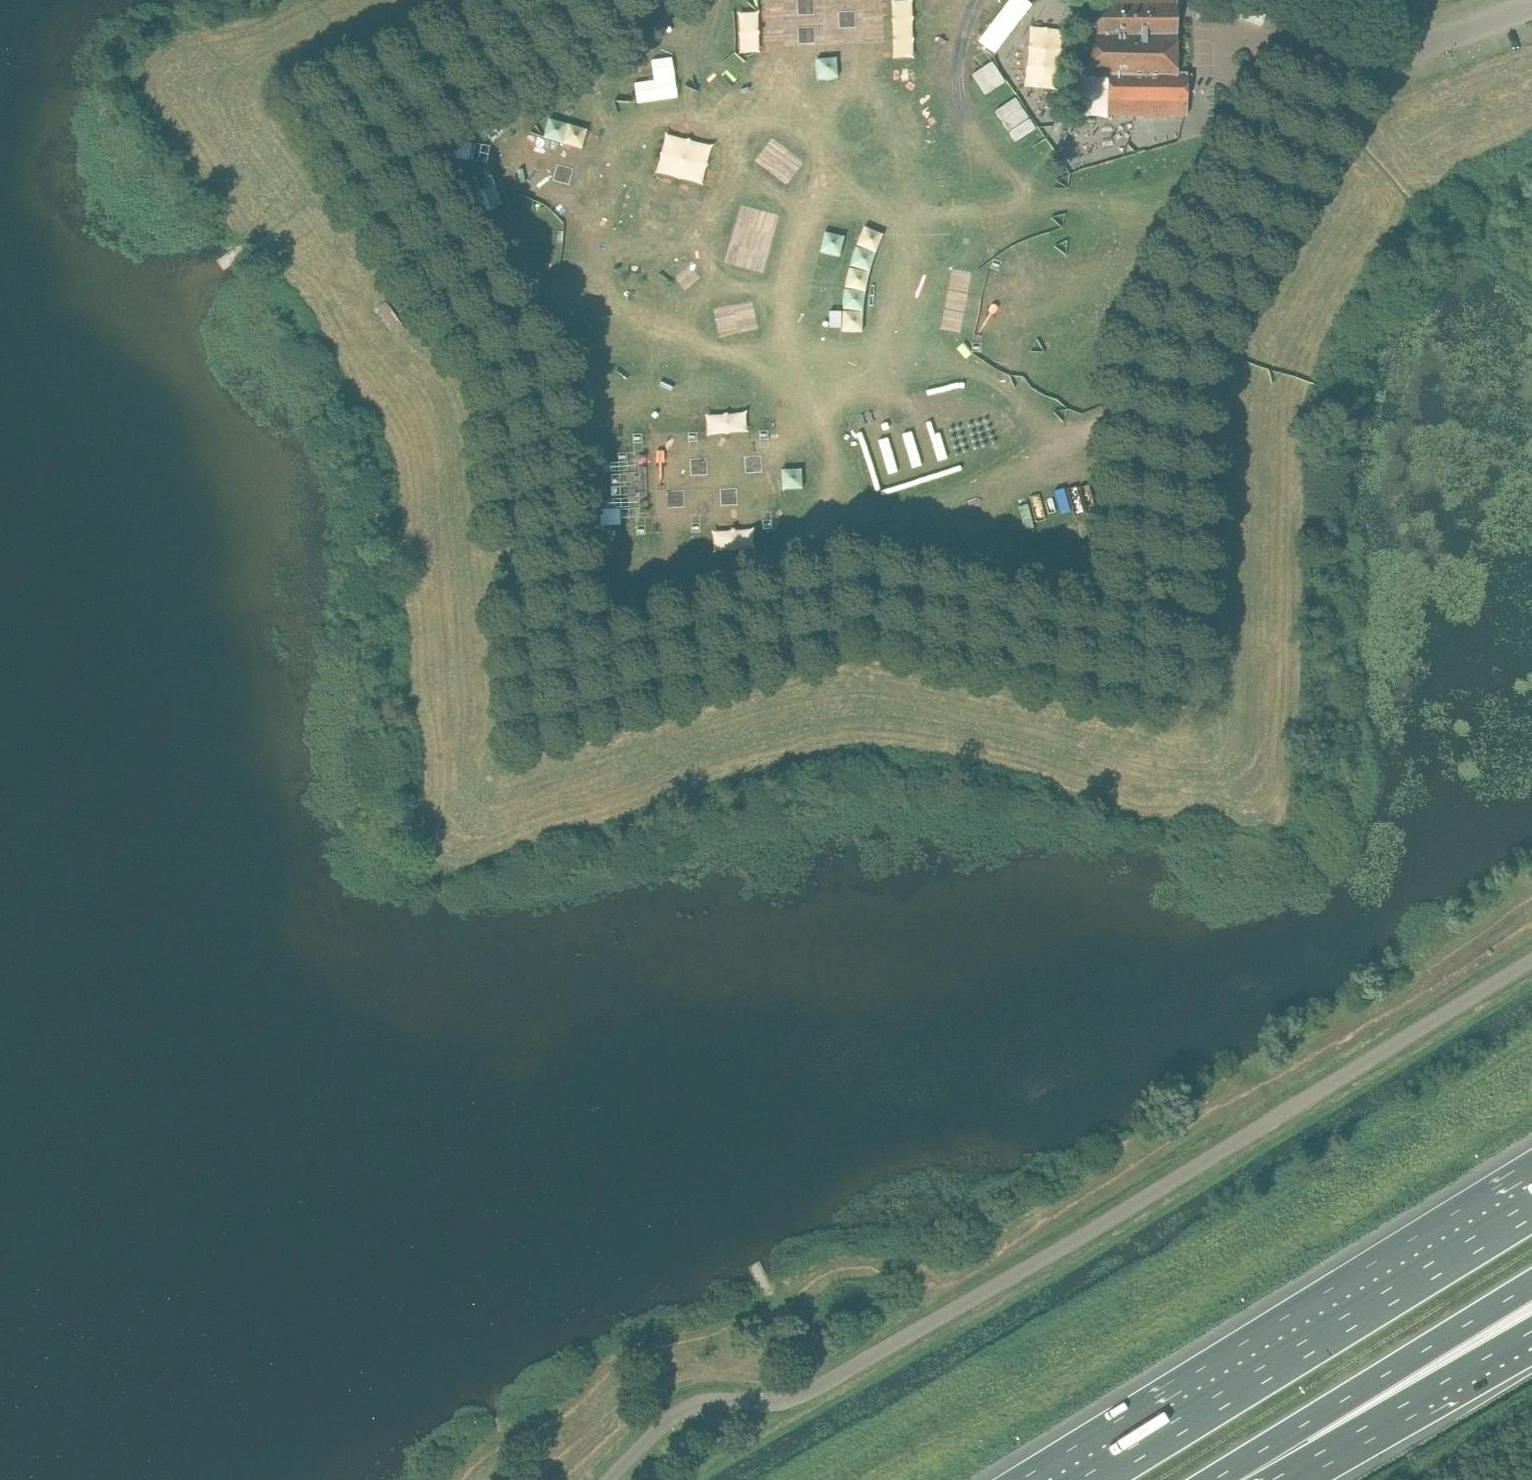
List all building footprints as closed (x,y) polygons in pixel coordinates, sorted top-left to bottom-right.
[(1078,41),(1088,41),(1083,94),(1109,94),(1109,116),(1188,115),(1187,72),(1177,72),(1177,0),(1078,0),(1078,41)] [(866,575),(860,579),(865,586),(871,581),(866,575)]
